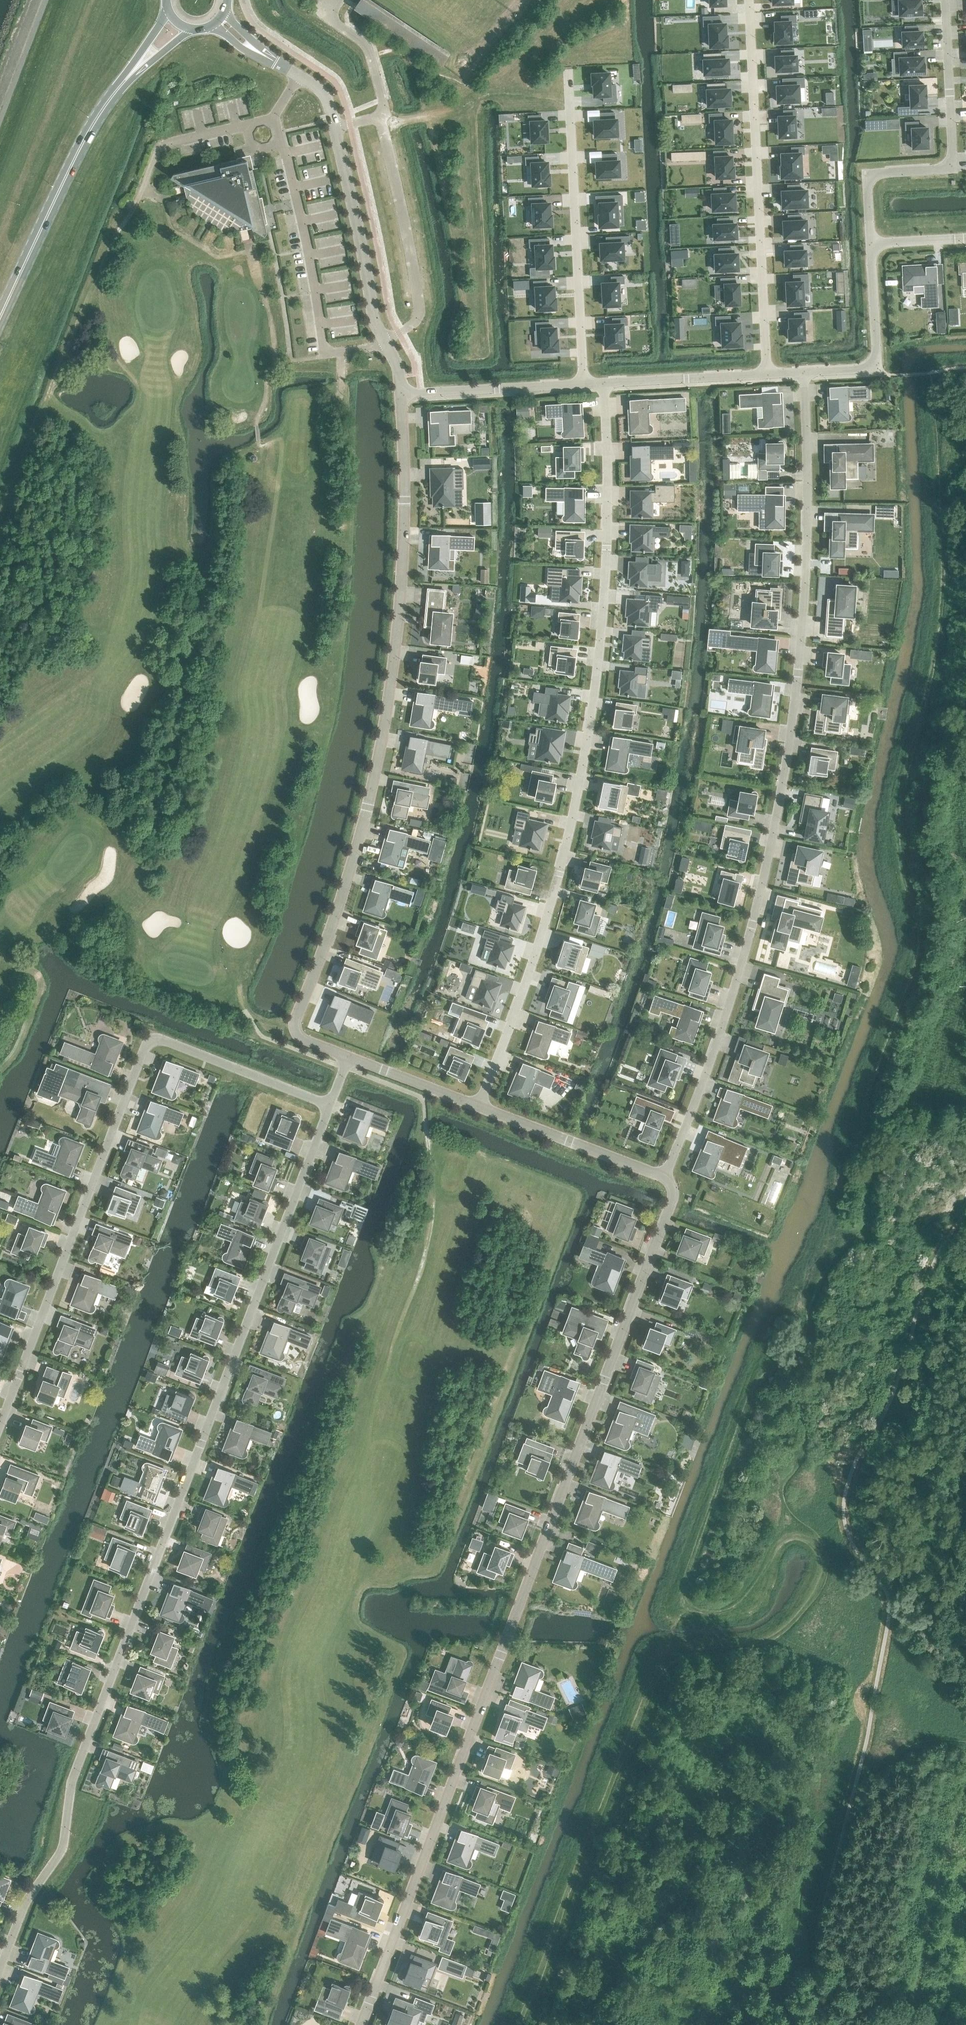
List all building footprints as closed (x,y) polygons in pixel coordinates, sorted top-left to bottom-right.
[(361,11),(441,65),(447,56),(364,0),(361,0),(357,5),(355,8),(361,11)] [(920,0),(904,0),(899,0),(900,15),(922,14),(921,4),(920,4),(920,0)] [(775,34),(774,34),(774,35),(775,35),(775,40),(774,41),(775,41),(775,43),(791,42),(790,23),(796,22),(796,15),(781,16),(781,22),(775,23),(776,28),(776,33),(775,33),(775,34)] [(719,16),(703,17),(703,26),(709,26),(710,47),(727,46),(727,45),(728,45),(728,44),(727,44),(727,38),(727,37),(727,36),(725,36),(725,31),(725,24),(720,24),(719,16)] [(905,26),(905,33),(903,33),(903,46),(923,45),(923,37),(922,37),(921,32),(918,32),(917,26),(905,26)] [(862,30),(863,41),(872,41),(871,29),(862,30)] [(872,51),(872,41),(863,41),(863,51),(872,51)] [(776,63),(775,63),(775,64),(776,64),(776,68),(776,69),(776,71),(780,70),(780,72),(788,72),(788,70),(796,70),(796,56),(794,56),(794,50),(781,50),(781,57),(776,57),(776,63)] [(924,63),(923,63),(923,57),(906,58),(906,52),(893,52),(894,59),(900,59),(901,74),(924,73),(924,63)] [(720,53),(703,54),(704,74),(728,73),(728,72),(729,72),(729,71),(728,71),(728,66),(729,66),(729,65),(728,65),(728,64),(728,59),(725,59),(721,60),(720,53)] [(592,75),(592,76),(593,82),(592,82),(592,83),(593,83),(593,84),(594,84),(594,96),(603,96),(604,102),(616,101),(615,85),(610,85),(609,73),(592,74),(592,75)] [(777,86),(777,93),(777,94),(778,99),(777,99),(777,100),(778,100),(778,102),(799,101),(798,87),(804,87),(804,78),(782,79),(783,86),(777,86)] [(729,89),(725,89),(724,83),(707,84),(708,106),(730,105),(730,103),(730,102),(730,97),(730,96),(729,89)] [(898,107),(898,115),(917,114),(917,107),(926,107),(925,85),(923,85),(923,83),(916,83),(916,85),(909,86),(910,107),(898,107)] [(836,107),(822,108),(822,116),(837,115),(836,107)] [(779,124),(778,124),(778,125),(779,125),(779,129),(778,129),(779,130),(779,137),(785,137),(785,139),(793,138),(793,136),(795,136),(794,117),(796,117),(796,110),(783,110),(784,117),(779,117),(779,124)] [(600,118),(594,119),(595,132),(615,131),(614,118),(612,118),(612,111),(600,112),(600,118)] [(725,113),(709,114),(709,122),(715,122),(716,143),(729,142),(732,142),(731,136),(731,134),(732,134),(731,134),(731,129),(732,129),(732,128),(731,128),(731,120),(726,120),(725,113)] [(701,114),(692,114),(692,122),(701,122),(701,114)] [(541,115),(528,116),(528,123),(531,123),(532,142),(547,141),(547,134),(548,134),(548,133),(547,134),(547,129),(547,128),(546,121),(541,121),(541,115)] [(899,119),(875,120),(875,129),(899,128),(899,119)] [(912,148),(928,148),(927,128),(918,128),(918,122),(905,122),(905,129),(912,129),(912,148)] [(837,145),(829,145),(829,153),(837,153),(837,145)] [(781,168),(780,168),(780,169),(781,169),(781,175),(781,176),(781,177),(801,176),(800,154),(804,154),(804,147),(791,147),(792,154),(784,154),(782,154),(782,158),(782,167),(781,167),(781,168)] [(726,150),(713,151),(714,158),(716,158),(717,177),(733,177),(733,175),(734,175),(734,174),(733,174),(733,169),(734,169),(734,168),(733,168),(733,167),(732,167),(731,162),(731,161),(731,157),(728,157),(726,157),(726,150)] [(700,152),(671,152),(671,161),(700,160),(700,152)] [(602,160),(596,160),(597,174),(617,173),(616,159),(615,159),(614,153),(602,153),(602,160)] [(538,157),(525,157),(526,164),(532,164),(533,185),(540,185),(540,187),(548,186),(548,185),(550,184),(549,183),(550,183),(550,182),(549,182),(549,177),(550,177),(550,176),(549,176),(549,175),(548,175),(547,163),(538,163),(538,157)] [(260,208),(261,207),(252,169),(249,169),(247,160),(238,162),(237,159),(236,159),(180,172),(173,174),(171,178),(181,185),(183,186),(193,183),(194,187),(192,187),(190,190),(244,224),(247,221),(246,220),(250,219),(252,228),(264,236),(267,232),(263,215),(262,215),(260,208)] [(782,198),(782,199),(783,205),(782,205),(782,206),(783,205),(783,207),(807,206),(806,191),(800,191),(800,184),(787,185),(788,191),(785,192),(782,192),(782,196),(782,198)] [(735,206),(734,201),(735,201),(735,200),(734,200),(734,193),(726,194),(726,187),(713,188),(714,194),(712,195),(713,210),(724,210),(724,211),(732,211),(732,209),(735,209),(735,207),(735,206)] [(605,201),(598,201),(599,221),(614,221),(613,202),(617,201),(617,194),(604,195),(605,201)] [(532,205),(530,205),(531,218),(551,217),(550,204),(545,204),(545,198),(532,198),(532,205)] [(784,228),(783,228),(783,229),(784,229),(784,235),(784,237),(806,236),(806,221),(801,221),(800,214),(788,215),(788,221),(786,222),(784,222),(784,226),(784,228)] [(717,225),(714,225),(714,238),(736,237),(736,236),(737,236),(737,235),(736,235),(736,231),(737,231),(736,230),(736,227),(736,223),(733,223),(730,223),(730,218),(717,218),(717,225)] [(602,253),(601,253),(601,263),(616,262),(615,243),(619,243),(619,235),(606,236),(607,242),(602,243),(602,253)] [(546,239),(533,240),(534,247),(538,247),(539,266),(553,265),(552,245),(546,245),(546,239)] [(785,258),(786,263),(785,263),(785,264),(786,264),(786,265),(792,265),(792,267),(800,266),(800,265),(806,264),(805,251),(803,251),(803,244),(790,245),(791,251),(788,251),(785,252),(785,256),(785,258)] [(719,255),(715,255),(716,270),(738,269),(738,268),(738,267),(737,262),(738,262),(738,261),(737,261),(737,258),(737,254),(734,254),(731,254),(731,248),(719,248),(719,255)] [(687,250),(671,251),(671,259),(688,258),(687,250)] [(938,306),(935,267),(921,268),(920,266),(903,267),(904,277),(902,277),(903,291),(913,290),(912,284),(924,283),(925,292),(924,292),(925,297),(921,298),(922,304),(921,304),(922,307),(938,306)] [(844,272),(836,272),(836,280),(844,280),(844,272)] [(787,296),(786,296),(786,297),(787,297),(788,305),(803,304),(803,293),(808,292),(808,274),(793,275),(793,282),(786,283),(787,290),(786,290),(786,291),(787,291),(787,296)] [(608,284),(602,284),(603,298),(623,297),(622,283),(621,283),(620,277),(608,277),(608,284)] [(697,278),(682,279),(682,287),(697,286),(697,278)] [(739,296),(739,291),(738,284),(735,284),(735,278),(721,278),(721,285),(725,285),(726,304),(739,304),(739,297),(740,297),(740,296),(739,296)] [(548,280),(535,281),(536,288),(540,288),(541,307),(555,306),(555,297),(554,297),(553,287),(548,287),(548,280)] [(845,310),(836,310),(837,319),(846,318),(845,310)] [(789,331),(788,331),(788,332),(789,332),(789,337),(788,337),(788,338),(789,338),(789,339),(791,339),(791,341),(799,341),(799,339),(804,339),(803,319),(809,319),(809,312),(794,313),(794,319),(789,319),(790,325),(790,330),(789,330),(789,331)] [(944,312),(936,312),(936,320),(945,319),(944,312)] [(730,316),(715,317),(716,325),(722,324),(723,346),(731,345),(731,347),(739,347),(739,345),(741,345),(741,343),(742,343),(741,343),(741,337),(742,337),(742,336),(741,336),(741,335),(740,335),(739,330),(739,323),(730,323),(730,316)] [(606,336),(605,336),(606,345),(620,345),(619,326),(623,325),(623,318),(610,319),(611,325),(606,325),(606,336)] [(683,318),(674,318),(675,329),(684,328),(683,318)] [(548,322),(535,323),(536,330),(542,329),(543,351),(558,350),(558,349),(558,348),(557,342),(558,342),(558,341),(557,341),(557,340),(556,340),(555,328),(548,328),(548,322)] [(829,403),(830,420),(840,419),(840,421),(848,420),(849,420),(851,418),(851,417),(850,415),(849,414),(848,414),(847,399),(870,398),(869,386),(830,388),(831,403),(829,403)] [(740,407),(763,406),(764,418),(758,418),(758,427),(772,427),(772,425),(782,425),(781,407),(779,407),(779,393),(739,395),(740,407)] [(630,401),(631,409),(632,415),(629,415),(630,433),(640,432),(640,434),(648,433),(651,432),(652,431),(653,428),(652,426),(650,424),(648,424),(647,412),(685,410),(684,398),(630,401)] [(563,437),(564,437),(572,437),(572,436),(582,435),(581,418),(580,418),(579,403),(545,405),(546,414),(546,417),(553,417),(563,417),(564,431),(563,431),(561,433),(561,434),(561,436),(563,437)] [(471,423),(470,410),(431,412),(432,427),(430,427),(431,444),(441,444),(441,445),(442,445),(448,445),(454,444),(454,435),(448,436),(448,424),(471,423)] [(894,431),(881,432),(881,443),(894,443),(894,431)] [(690,441),(674,442),(674,449),(680,449),(680,451),(685,451),(685,449),(690,449),(690,441)] [(729,478),(729,479),(760,479),(760,468),(767,468),(767,470),(779,470),(779,461),(783,461),(782,452),(784,452),(784,444),(783,442),(782,441),(780,441),(779,441),(777,442),(777,444),(766,444),(766,453),(759,453),(759,462),(730,463),(730,478),(729,478)] [(871,459),(871,445),(846,446),(846,444),(832,444),(832,454),(834,454),(834,457),(833,457),(833,460),(831,460),(831,486),(833,486),(835,487),(836,487),(838,487),(840,487),(842,486),(843,486),(843,479),(858,478),(858,459),(871,459)] [(649,459),(673,458),(672,446),(633,447),(633,461),(631,461),(631,479),(642,478),(642,480),(649,480),(651,479),(652,478),(653,476),(652,474),(651,473),(649,473),(649,459)] [(583,455),(583,448),(565,448),(565,457),(557,458),(557,476),(574,476),(573,468),(578,468),(578,455),(583,455)] [(489,458),(473,458),(473,469),(490,468),(489,458)] [(443,479),(431,479),(432,495),(433,495),(433,506),(442,506),(442,507),(444,507),(444,505),(454,505),(453,489),(463,489),(463,469),(443,469),(443,479)] [(523,485),(523,496),(532,496),(532,485),(523,485)] [(655,485),(655,492),(631,492),(631,506),(633,506),(632,516),(659,516),(659,502),(674,502),(674,485),(655,485)] [(781,510),(782,487),(766,487),(766,495),(738,494),(738,510),(741,510),(747,510),(747,507),(765,507),(765,519),(760,519),(759,528),(765,528),(771,528),(773,528),(773,527),(783,527),(783,510),(781,510)] [(581,503),(582,488),(546,488),(546,500),(565,500),(565,515),(564,515),(563,516),(562,518),(562,520),(564,521),(565,521),(573,521),(573,520),(583,520),(583,503),(581,503)] [(490,502),(478,503),(478,524),(491,524),(490,502)] [(840,555),(842,555),(842,548),(857,548),(858,529),(871,529),(872,515),(847,515),(847,513),(833,513),(832,522),(834,523),(833,529),(831,529),(830,555),(832,555),(834,556),(835,556),(837,556),(839,556),(840,555)] [(643,550),(643,552),(644,552),(644,550),(652,550),(653,536),(669,537),(669,527),(631,526),(631,541),(633,541),(632,550),(643,550)] [(538,527),(538,536),(551,537),(551,527),(538,527)] [(556,548),(566,549),(565,556),(577,556),(577,558),(578,559),(580,560),(582,559),(583,558),(583,556),(584,549),(582,549),(583,539),(579,539),(579,532),(557,531),(556,548)] [(448,548),(473,549),(474,537),(433,535),(432,545),(433,545),(432,550),(430,550),(429,567),(440,568),(440,569),(453,570),(454,560),(448,560),(448,548)] [(773,554),(773,545),(751,544),(749,573),(781,574),(782,566),(777,566),(777,554),(773,554)] [(630,563),(629,577),(630,577),(631,577),(631,585),(637,585),(637,586),(637,587),(639,587),(639,585),(647,585),(647,573),(655,574),(656,564),(630,563)] [(571,601),(578,602),(579,593),(580,593),(581,577),(567,576),(567,568),(548,567),(546,585),(560,586),(560,600),(570,601),(569,603),(571,603),(571,601)] [(520,586),(520,601),(535,602),(535,592),(531,591),(531,586),(520,586)] [(836,594),(837,594),(837,600),(831,599),(830,608),(828,607),(826,636),(842,637),(844,615),(852,615),(854,587),(837,586),(836,586),(835,586),(834,586),(834,587),(833,588),(833,589),(833,590),(833,591),(833,592),(834,593),(835,594),(836,594)] [(755,609),(753,609),(752,625),(774,626),(776,609),(778,609),(779,602),(780,602),(781,589),(771,588),(771,591),(757,590),(755,609)] [(427,626),(433,627),(433,632),(430,632),(429,634),(428,636),(428,638),(430,640),(432,641),(448,642),(451,614),(443,613),(445,591),(428,589),(426,618),(428,618),(427,626)] [(636,626),(636,624),(648,625),(649,611),(657,612),(658,603),(662,603),(662,596),(646,594),(645,601),(628,600),(627,615),(628,615),(627,624),(634,625),(634,626),(636,626)] [(532,605),(531,617),(544,618),(544,614),(545,607),(545,606),(532,605)] [(559,613),(559,620),(561,620),(560,636),(569,637),(577,638),(578,630),(577,630),(578,621),(577,620),(577,614),(559,613)] [(644,637),(625,635),(623,650),(625,650),(625,658),(631,658),(631,660),(632,660),(633,658),(641,659),(642,647),(650,648),(651,638),(644,637)] [(775,654),(774,654),(775,639),(728,635),(726,647),(758,650),(757,664),(755,665),(754,666),(753,667),(753,669),(754,670),(756,671),(764,672),(764,670),(774,671),(775,654)] [(577,650),(552,646),(550,664),(557,664),(556,671),(567,673),(567,674),(568,676),(570,676),(572,676),(573,675),(574,673),(575,666),(573,666),(574,657),(571,656),(572,650),(577,651),(577,650)] [(851,649),(850,658),(858,658),(859,650),(851,649)] [(831,682),(847,683),(849,664),(841,664),(842,654),(824,653),(823,660),(828,661),(827,673),(832,673),(831,682)] [(445,658),(422,655),(422,656),(422,662),(421,662),(419,671),(418,671),(417,679),(417,680),(418,682),(420,683),(422,682),(423,681),(424,680),(435,681),(436,672),(443,673),(445,658)] [(461,655),(460,663),(472,664),(473,656),(461,655)] [(638,683),(646,684),(648,668),(635,666),(634,673),(621,671),(619,686),(621,686),(621,693),(636,695),(638,683)] [(771,698),(769,698),(771,684),(729,678),(728,691),(753,694),(751,708),(750,708),(748,709),(748,711),(748,713),(749,714),(751,715),(758,716),(758,714),(769,716),(771,698)] [(558,688),(546,687),(545,693),(534,691),(532,701),(540,702),(539,714),(547,715),(546,717),(556,719),(556,721),(557,721),(557,720),(565,722),(567,711),(569,697),(557,695),(558,688)] [(411,724),(421,725),(421,727),(429,728),(430,728),(432,727),(433,725),(432,723),(431,722),(430,721),(432,707),(455,711),(457,699),(418,693),(416,707),(414,707),(411,724)] [(846,698),(823,695),(821,712),(819,712),(818,719),(817,718),(815,731),(824,733),(825,730),(839,732),(841,713),(849,714),(850,700),(846,699),(846,698)] [(635,713),(636,706),(618,703),(617,709),(616,709),(615,719),(614,718),(613,726),(619,727),(619,726),(630,728),(632,712),(635,713)] [(507,706),(506,714),(515,715),(516,707),(507,706)] [(723,719),(721,732),(732,733),(734,721),(723,719)] [(503,720),(502,726),(511,728),(512,721),(503,720)] [(760,747),(763,731),(763,730),(736,726),(734,736),(735,736),(734,739),(741,741),(741,742),(738,762),(752,764),(752,766),(761,768),(763,755),(762,754),(763,747),(760,747)] [(535,758),(557,761),(558,753),(560,753),(563,738),(551,736),(552,730),(536,727),(535,733),(529,732),(528,742),(538,744),(535,758)] [(413,769),(421,770),(421,766),(424,752),(448,757),(450,745),(411,737),(408,751),(406,751),(403,768),(412,770),(413,769)] [(616,771),(624,773),(626,772),(627,771),(628,770),(627,768),(627,766),(625,765),(627,752),(650,756),(652,743),(614,737),(611,751),(609,751),(606,768),(616,770),(616,771)] [(850,746),(849,753),(863,755),(864,748),(850,746)] [(833,768),(836,752),(816,749),(815,756),(811,755),(810,764),(809,764),(808,772),(808,773),(809,775),(810,775),(812,775),(813,774),(814,773),(825,774),(826,767),(833,768)] [(559,778),(559,777),(541,773),(542,767),(521,763),(520,769),(533,772),(530,786),(537,788),(535,796),(546,799),(546,800),(547,802),(549,802),(550,802),(552,801),(553,800),(554,792),(553,792),(555,783),(551,782),(552,776),(559,778)] [(615,808),(615,810),(622,811),(627,787),(602,782),(602,783),(604,783),(601,798),(599,798),(598,805),(598,807),(599,808),(601,809),(602,809),(604,808),(605,806),(615,808)] [(429,788),(401,783),(400,790),(399,789),(398,796),(397,795),(394,807),(393,807),(391,814),(391,816),(392,817),(394,818),(396,818),(397,817),(398,816),(406,817),(408,803),(426,807),(429,795),(427,795),(429,788)] [(657,788),(655,798),(665,800),(667,790),(657,788)] [(728,814),(748,818),(749,811),(753,811),(755,802),(756,803),(757,795),(757,793),(756,792),(754,791),(753,791),(751,792),(751,794),(740,792),(738,801),(731,799),(728,814)] [(805,837),(822,840),(827,812),(819,811),(821,796),(805,793),(801,814),(804,814),(802,822),(808,823),(807,828),(806,828),(805,829),(804,829),(803,830),(802,830),(802,831),(802,832),(802,833),(802,834),(802,835),(803,836),(805,837)] [(845,796),(843,806),(854,809),(857,799),(845,796)] [(514,823),(524,825),(521,841),(539,845),(542,834),(544,834),(544,833),(547,820),(529,816),(530,810),(518,807),(514,823)] [(701,821),(699,829),(710,832),(711,823),(701,821)] [(592,846),(609,849),(612,837),(619,838),(622,830),(595,824),(592,838),(594,838),(592,846)] [(743,841),(744,835),(745,834),(737,833),(738,827),(726,825),(721,847),(728,848),(727,855),(738,857),(738,859),(739,861),(740,861),(742,861),(744,860),(744,859),(746,851),(745,851),(747,842),(743,841)] [(390,829),(386,844),(385,843),(380,860),(390,862),(389,864),(397,866),(399,866),(400,865),(401,863),(401,862),(400,860),(399,859),(402,846),(427,852),(430,840),(390,829)] [(434,837),(428,858),(440,862),(446,841),(434,837)] [(821,851),(799,846),(798,847),(795,863),(793,862),(791,869),(790,869),(787,882),(796,884),(797,881),(811,885),(815,866),(820,867),(823,853),(820,852),(821,851)] [(682,856),(679,869),(686,871),(690,858),(682,856)] [(610,867),(590,862),(588,869),(585,868),(582,877),(581,877),(579,884),(579,886),(580,887),(582,888),(583,888),(585,887),(586,886),(597,888),(599,880),(606,882),(610,867)] [(519,865),(517,872),(510,870),(506,886),(525,892),(527,885),(531,886),(533,877),(534,877),(536,870),(536,868),(535,866),(534,866),(532,866),(530,866),(530,868),(519,865)] [(718,900),(732,903),(738,881),(734,880),(736,874),(721,870),(719,877),(724,878),(718,900)] [(421,882),(420,886),(431,889),(434,881),(426,878),(422,882),(421,882)] [(676,878),(673,891),(680,893),(684,880),(676,878)] [(376,880),(371,894),(370,894),(365,910),(374,913),(374,914),(381,917),(383,917),(385,916),(385,914),(385,913),(385,911),(383,910),(387,897),(409,903),(413,892),(376,880)] [(472,883),(470,891),(477,893),(479,885),(472,883)] [(668,893),(664,907),(670,908),(674,895),(668,893)] [(514,897),(502,894),(500,900),(497,899),(495,909),(504,911),(501,924),(516,928),(518,920),(520,921),(524,907),(512,903),(514,897)] [(837,894),(835,902),(853,905),(854,898),(837,894)] [(785,898),(781,913),(782,913),(781,919),(778,918),(772,944),(773,944),(775,945),(776,946),(778,947),(780,947),(782,946),(783,947),(785,940),(799,944),(804,925),(817,928),(822,910),(798,904),(798,901),(785,898)] [(578,929),(594,934),(599,916),(591,913),(594,904),(577,899),(574,907),(579,908),(576,920),(580,921),(578,929)] [(607,903),(605,910),(615,913),(617,906),(607,903)] [(842,907),(840,915),(852,918),(854,910),(842,907)] [(694,946),(719,953),(723,940),(718,939),(721,927),(717,925),(719,917),(703,913),(694,946)] [(358,929),(363,931),(358,942),(363,944),(360,952),(376,957),(385,930),(377,927),(378,926),(361,920),(358,929)] [(508,959),(513,945),(498,941),(500,934),(484,929),(482,936),(487,938),(484,946),(492,949),(488,961),(496,964),(496,966),(497,966),(498,965),(504,966),(506,959),(508,959)] [(587,948),(568,942),(568,943),(566,948),(563,947),(560,956),(558,956),(556,963),(556,965),(557,966),(558,967),(560,967),(562,966),(563,965),(572,968),(572,969),(580,972),(587,948)] [(593,942),(590,950),(603,954),(606,947),(593,942)] [(709,973),(704,971),(707,963),(691,958),(683,984),(691,987),(690,988),(691,988),(689,994),(705,999),(710,986),(705,985),(709,973)] [(377,984),(382,972),(348,959),(346,966),(345,966),(342,974),(340,974),(338,981),(337,983),(338,984),(339,985),(341,985),(343,985),(344,983),(354,987),(357,981),(377,984)] [(385,959),(384,964),(394,968),(395,963),(385,959)] [(461,962),(459,969),(470,972),(472,966),(461,962)] [(852,964),(846,984),(855,987),(861,967),(852,964)] [(387,967),(384,975),(393,979),(396,971),(387,967)] [(473,1000),(490,1006),(493,998),(495,999),(500,984),(485,979),(487,973),(476,969),(470,984),(478,987),(473,1000)] [(645,973),(642,982),(654,986),(656,981),(648,979),(649,974),(645,973)] [(754,1020),(754,1021),(754,1022),(755,1023),(756,1024),(757,1024),(773,1029),(781,1002),(784,1003),(788,989),(777,985),(780,977),(764,973),(755,1000),(758,1001),(755,1009),(761,1010),(760,1015),(759,1015),(758,1015),(757,1015),(756,1016),(755,1016),(755,1017),(754,1018),(754,1019),(754,1020)] [(550,1014),(566,1020),(578,985),(568,981),(568,983),(553,978),(548,992),(553,993),(548,1005),(553,1006),(550,1014)] [(596,987),(594,992),(609,997),(611,991),(596,987)] [(835,992),(832,1000),(840,1003),(843,995),(835,992)] [(329,1009),(328,1008),(321,1024),(330,1028),(329,1029),(343,1034),(346,1026),(341,1024),(345,1013),(369,1022),(374,1011),(335,995),(329,1009)] [(649,1011),(658,1014),(660,1010),(681,1017),(677,1028),(672,1026),(669,1035),(682,1039),(682,1038),(692,1041),(697,1025),(695,1024),(700,1010),(655,995),(649,1011)] [(635,1004),(633,1012),(638,1014),(641,1006),(635,1004)] [(464,1012),(458,1028),(465,1031),(462,1037),(473,1041),(472,1043),(473,1045),(474,1046),(476,1046),(478,1045),(479,1044),(482,1037),(480,1036),(484,1028),(483,1027),(485,1022),(488,1023),(488,1022),(464,1012)] [(539,1021),(534,1035),(533,1034),(527,1051),(536,1054),(536,1055),(543,1058),(545,1058),(547,1057),(548,1056),(548,1054),(547,1052),(546,1051),(550,1038),(567,1044),(571,1032),(539,1021)] [(578,1030),(576,1037),(581,1038),(586,1040),(588,1033),(578,1030)] [(95,1069),(107,1073),(113,1057),(115,1058),(121,1042),(112,1038),(112,1037),(105,1034),(103,1034),(101,1035),(99,1036),(99,1038),(99,1040),(100,1042),(101,1043),(97,1054),(65,1042),(60,1053),(96,1067),(95,1069)] [(442,1037),(439,1043),(446,1046),(448,1040),(442,1037)] [(761,1051),(764,1044),(747,1039),(739,1061),(737,1061),(735,1067),(734,1067),(729,1079),(738,1082),(739,1080),(753,1085),(757,1073),(759,1074),(766,1052),(761,1051)] [(466,1061),(469,1055),(469,1054),(451,1047),(444,1062),(451,1065),(448,1071),(458,1076),(458,1078),(459,1079),(460,1080),(462,1080),(463,1080),(464,1078),(467,1071),(466,1071),(470,1062),(466,1061)] [(661,1049),(648,1084),(664,1089),(667,1082),(671,1083),(676,1072),(680,1073),(686,1058),(661,1049)] [(781,1053),(778,1063),(785,1065),(788,1055),(781,1053)] [(163,1095),(170,1098),(172,1098),(174,1098),(175,1096),(176,1095),(176,1093),(175,1091),(173,1090),(178,1078),(195,1085),(199,1073),(167,1061),(162,1075),(160,1074),(154,1090),(163,1094),(163,1095)] [(518,1097),(525,1100),(527,1100),(529,1100),(530,1098),(530,1097),(529,1095),(528,1094),(533,1081),(549,1088),(554,1076),(523,1063),(518,1077),(516,1076),(509,1092),(518,1096),(518,1097)] [(90,1126),(91,1124),(93,1118),(92,1117),(98,1102),(97,1102),(99,1096),(98,1095),(103,1082),(57,1064),(55,1071),(48,1068),(39,1093),(57,1100),(60,1093),(79,1101),(82,1107),(77,1119),(84,1122),(84,1124),(85,1125),(86,1126),(88,1127),(90,1126)] [(560,1071),(556,1078),(566,1082),(569,1075),(560,1071)] [(767,1117),(772,1105),(727,1089),(722,1103),(721,1102),(715,1119),(724,1122),(724,1123),(731,1126),(733,1126),(735,1125),(736,1124),(736,1122),(735,1121),(734,1120),(738,1106),(767,1117)] [(661,1114),(664,1109),(664,1108),(637,1097),(630,1115),(647,1122),(643,1133),(641,1133),(639,1133),(638,1135),(638,1137),(639,1138),(640,1139),(647,1142),(648,1141),(653,1143),(661,1121),(660,1121),(663,1115),(661,1114)] [(139,1130),(148,1134),(147,1135),(155,1138),(157,1139),(159,1138),(160,1137),(161,1135),(161,1133),(160,1131),(158,1130),(162,1118),(179,1124),(183,1113),(152,1101),(146,1115),(145,1114),(139,1130)] [(366,1140),(366,1138),(365,1136),(363,1136),(368,1124),(384,1130),(389,1118),(357,1107),(352,1120),(350,1120),(344,1136),(353,1139),(353,1141),(360,1144),(362,1144),(364,1143),(366,1142),(366,1140)] [(192,1115),(189,1125),(193,1126),(197,1117),(192,1115)] [(266,1139),(284,1146),(288,1135),(292,1137),(295,1129),(297,1129),(300,1121),(300,1119),(299,1117),(298,1116),(296,1115),(294,1115),(292,1116),(291,1118),(283,1115),(279,1124),(273,1121),(266,1139)] [(242,1132),(240,1138),(247,1141),(249,1135),(242,1132)] [(74,1160),(76,1161),(82,1145),(72,1141),(73,1140),(65,1137),(63,1137),(61,1137),(60,1139),(59,1140),(59,1142),(60,1144),(62,1145),(58,1157),(37,1149),(32,1160),(69,1174),(74,1160)] [(708,1140),(702,1154),(700,1153),(694,1169),(703,1173),(703,1174),(710,1177),(712,1177),(713,1177),(714,1175),(715,1173),(714,1172),(713,1171),(718,1158),(739,1166),(747,1147),(722,1137),(718,1145),(708,1140)] [(150,1156),(152,1149),(136,1143),(134,1149),(133,1149),(130,1155),(129,1155),(125,1166),(124,1166),(121,1173),(121,1174),(122,1176),(123,1177),(125,1177),(127,1176),(128,1175),(142,1180),(147,1167),(156,1171),(161,1160),(150,1156)] [(157,1147),(154,1154),(165,1158),(167,1151),(157,1147)] [(327,1182),(336,1185),(335,1187),(343,1190),(345,1190),(347,1189),(348,1188),(349,1186),(349,1184),(348,1182),(346,1181),(351,1169),(375,1178),(379,1167),(340,1152),(334,1166),(333,1165),(327,1182)] [(255,1183),(272,1189),(275,1182),(270,1180),(275,1169),(270,1167),(273,1159),(258,1153),(251,1171),(259,1174),(255,1183)] [(774,1154),(771,1161),(780,1165),(783,1158),(774,1154)] [(14,1208),(50,1222),(56,1207),(58,1208),(64,1191),(55,1188),(55,1186),(48,1184),(46,1183),(44,1184),(42,1185),(42,1187),(42,1189),(43,1191),(44,1192),(40,1204),(19,1195),(14,1208)] [(162,1188),(160,1195),(166,1197),(168,1191),(162,1188)] [(109,1214),(111,1214),(113,1213),(113,1212),(124,1216),(126,1209),(133,1212),(139,1196),(121,1189),(118,1196),(114,1194),(110,1204),(109,1204),(107,1209),(107,1211),(107,1213),(109,1214)] [(0,1197),(0,1207),(8,1210),(13,1196),(2,1192),(0,1197)] [(156,1197),(153,1204),(162,1207),(164,1200),(156,1197)] [(251,1198),(249,1205),(242,1202),(236,1218),(254,1225),(256,1218),(260,1220),(265,1210),(266,1210),(268,1205),(268,1203),(267,1201),(266,1200),(264,1200),(262,1201),(261,1202),(251,1198)] [(311,1222),(327,1228),(333,1213),(339,1216),(342,1208),(324,1201),(321,1208),(317,1206),(311,1222)] [(615,1233),(632,1239),(634,1232),(629,1230),(634,1218),(629,1217),(632,1209),(617,1203),(607,1229),(615,1232),(615,1233)] [(8,1213),(5,1221),(15,1224),(18,1216),(8,1213)] [(223,1258),(224,1260),(226,1261),(233,1264),(234,1262),(243,1266),(249,1250),(247,1249),(253,1235),(232,1228),(221,1223),(217,1235),(233,1241),(229,1252),(227,1252),(225,1253),(223,1254),(223,1256),(223,1258)] [(593,1225),(590,1233),(599,1236),(602,1228),(593,1225)] [(35,1251),(40,1239),(45,1241),(48,1233),(31,1227),(31,1228),(30,1228),(27,1236),(19,1233),(12,1251),(28,1257),(31,1249),(35,1251)] [(130,1237),(120,1233),(104,1227),(101,1234),(100,1234),(98,1240),(97,1239),(93,1251),(91,1250),(89,1257),(88,1259),(89,1261),(91,1262),(93,1262),(94,1261),(95,1260),(102,1262),(107,1249),(124,1256),(128,1244),(130,1237)] [(703,1253),(709,1237),(691,1230),(688,1237),(684,1236),(678,1251),(694,1257),(696,1251),(703,1253)] [(715,1232),(712,1239),(720,1242),(722,1235),(715,1232)] [(588,1233),(584,1244),(595,1249),(599,1238),(588,1233)] [(135,1236),(133,1242),(139,1245),(142,1238),(135,1236)] [(303,1244),(308,1245),(303,1257),(308,1259),(305,1267),(320,1273),(327,1255),(323,1253),(326,1245),(322,1244),(322,1243),(305,1237),(303,1244)] [(593,1284),(595,1286),(602,1288),(603,1287),(612,1290),(618,1274),(617,1274),(622,1258),(611,1253),(610,1255),(584,1245),(579,1257),(602,1265),(598,1277),(596,1277),(594,1277),(593,1279),(592,1281),(592,1283),(593,1284)] [(344,1249),(341,1257),(348,1260),(351,1251),(344,1249)] [(232,1294),(236,1284),(232,1282),(234,1275),(216,1269),(210,1284),(217,1287),(215,1294),(225,1298),(225,1299),(225,1301),(227,1302),(229,1302),(230,1301),(231,1300),(233,1295),(232,1294)] [(114,1298),(119,1287),(85,1274),(80,1288),(79,1287),(72,1303),(81,1307),(81,1309),(89,1312),(91,1312),(93,1311),(94,1310),(95,1308),(95,1306),(94,1304),(92,1303),(96,1291),(114,1298)] [(668,1301),(676,1304),(680,1295),(686,1298),(691,1284),(670,1276),(668,1283),(667,1282),(663,1290),(662,1290),(659,1298),(659,1300),(660,1302),(661,1303),(663,1304),(665,1304),(667,1303),(668,1301)] [(278,1306),(277,1308),(278,1310),(279,1311),(281,1311),(283,1310),(284,1309),(291,1312),(296,1299),(313,1305),(317,1294),(319,1287),(293,1277),(290,1283),(289,1283),(287,1289),(286,1289),(281,1300),(280,1300),(278,1306)] [(21,1303),(27,1287),(18,1283),(19,1282),(11,1279),(9,1279),(7,1279),(5,1281),(5,1283),(5,1285),(6,1286),(8,1287),(3,1299),(0,1298),(0,1311),(14,1316),(20,1302),(21,1303)] [(704,1281),(702,1288),(709,1291),(712,1285),(704,1281)] [(325,1285),(321,1294),(327,1296),(330,1287),(325,1285)] [(735,1291),(732,1298),(739,1300),(742,1294),(735,1291)] [(559,1296),(556,1306),(563,1309),(567,1299),(559,1296)] [(590,1349),(594,1338),(593,1338),(595,1331),(594,1331),(599,1318),(572,1308),(563,1332),(575,1337),(578,1343),(575,1352),(582,1354),(582,1356),(583,1357),(584,1359),(586,1359),(588,1358),(589,1357),(591,1350),(590,1349)] [(224,1319),(223,1317),(221,1316),(219,1316),(218,1317),(217,1318),(206,1314),(204,1321),(197,1318),(191,1334),(213,1342),(215,1336),(216,1336),(220,1326),(221,1326),(223,1321),(224,1319)] [(92,1336),(89,1334),(91,1328),(69,1319),(66,1326),(65,1325),(63,1331),(62,1331),(58,1342),(56,1342),(54,1349),(53,1350),(54,1352),(56,1353),(57,1353),(59,1353),(60,1351),(67,1354),(70,1345),(75,1342),(88,1347),(92,1336)] [(1,1357),(7,1341),(5,1340),(11,1326),(0,1322),(0,1356),(1,1357)] [(262,1351),(271,1355),(270,1356),(278,1359),(280,1360),(282,1359),(283,1358),(284,1356),(284,1354),(283,1352),(281,1351),(286,1339),(306,1347),(311,1336),(275,1322),(269,1336),(268,1335),(262,1351)] [(649,1328),(646,1336),(645,1335),(642,1343),(642,1345),(643,1347),(644,1349),(646,1349),(648,1349),(650,1348),(651,1346),(659,1349),(662,1341),(669,1343),(674,1330),(656,1323),(654,1329),(649,1328)] [(168,1324),(165,1332),(179,1337),(182,1329),(168,1324)] [(102,1326),(99,1332),(106,1335),(108,1328),(102,1326)] [(686,1326),(684,1332),(693,1336),(696,1330),(686,1326)] [(176,1373),(195,1380),(197,1373),(201,1375),(205,1364),(207,1365),(209,1360),(209,1358),(208,1356),(207,1355),(205,1355),(203,1355),(202,1357),(192,1353),(189,1360),(182,1357),(176,1373)] [(637,1359),(633,1372),(637,1374),(633,1386),(637,1388),(634,1396),(650,1401),(660,1376),(652,1373),(652,1372),(651,1371),(654,1365),(637,1359)] [(158,1362),(154,1371),(165,1375),(168,1366),(158,1362)] [(43,1380),(40,1388),(39,1388),(36,1395),(36,1397),(36,1399),(38,1401),(40,1402),(42,1401),(44,1400),(45,1399),(53,1402),(56,1393),(63,1396),(71,1374),(63,1371),(63,1372),(52,1368),(47,1382),(43,1380)] [(245,1403),(246,1403),(248,1402),(249,1400),(256,1403),(261,1390),(278,1397),(285,1379),(258,1368),(255,1375),(254,1375),(252,1381),(251,1380),(246,1392),(245,1391),(243,1398),(242,1400),(243,1401),(245,1403)] [(554,1416),(563,1420),(570,1403),(568,1403),(576,1381),(544,1370),(537,1388),(554,1394),(549,1406),(547,1406),(545,1407),(544,1408),(543,1410),(543,1412),(544,1414),(546,1415),(554,1418),(554,1416)] [(147,1371),(145,1378),(154,1382),(157,1375),(147,1371)] [(194,1398),(194,1396),(193,1394),(192,1393),(190,1393),(188,1394),(187,1395),(177,1391),(175,1398),(168,1395),(162,1411),(183,1419),(186,1412),(187,1413),(191,1402),(192,1403),(194,1398)] [(613,1424),(607,1440),(616,1444),(616,1445),(623,1448),(625,1448),(627,1448),(629,1446),(629,1445),(629,1442),(628,1441),(626,1440),(631,1428),(647,1434),(654,1415),(634,1407),(631,1415),(620,1411),(617,1420),(615,1419),(613,1424)] [(224,1449),(234,1452),(233,1454),(241,1457),(243,1457),(245,1456),(246,1455),(247,1453),(247,1451),(246,1449),(244,1448),(248,1436),(266,1443),(271,1432),(238,1419),(232,1433),(231,1432),(224,1449)] [(46,1440),(51,1426),(33,1420),(30,1426),(26,1425),(23,1433),(22,1432),(19,1440),(19,1442),(19,1444),(21,1445),(23,1446),(25,1446),(27,1445),(28,1443),(36,1446),(39,1438),(46,1440)] [(136,1446),(168,1458),(173,1444),(175,1445),(180,1430),(171,1427),(172,1425),(164,1422),(162,1422),(160,1422),(158,1424),(158,1426),(158,1428),(159,1430),(161,1431),(157,1441),(141,1435),(136,1446)] [(543,1477),(545,1472),(544,1471),(548,1461),(544,1459),(549,1445),(527,1437),(518,1460),(529,1464),(526,1470),(537,1474),(537,1476),(537,1478),(539,1479),(541,1479),(542,1478),(543,1477)] [(125,1439),(123,1445),(131,1448),(133,1442),(125,1439)] [(613,1487),(614,1485),(614,1483),(613,1481),(611,1480),(616,1468),(637,1476),(641,1465),(605,1451),(600,1465),(598,1464),(592,1480),(601,1484),(600,1485),(608,1488),(610,1489),(612,1488),(613,1487)] [(120,1488),(152,1500),(157,1486),(159,1487),(165,1470),(156,1467),(156,1465),(149,1462),(147,1462),(145,1463),(143,1464),(142,1466),(142,1468),(144,1470),(145,1471),(141,1483),(125,1476),(120,1488)] [(3,1498),(5,1498),(7,1497),(8,1495),(16,1499),(20,1488),(25,1490),(24,1491),(31,1494),(38,1475),(11,1465),(8,1472),(9,1472),(7,1477),(6,1477),(3,1485),(2,1484),(0,1489),(0,1497),(1,1498),(3,1498)] [(212,1481),(206,1497),(215,1501),(214,1502),(222,1505),(224,1505),(226,1505),(227,1503),(228,1502),(228,1500),(227,1498),(225,1497),(230,1485),(253,1494),(257,1483),(219,1468),(214,1482),(212,1481)] [(113,1475),(110,1484),(117,1487),(120,1478),(113,1475)] [(105,1487),(101,1497),(112,1501),(115,1493),(107,1490),(108,1488),(105,1487)] [(624,1517),(629,1506),(590,1491),(584,1505),(583,1505),(577,1521),(586,1524),(585,1526),(593,1529),(595,1529),(597,1528),(599,1527),(599,1525),(599,1523),(598,1521),(596,1520),(601,1508),(624,1517)] [(488,1492),(482,1508),(492,1512),(498,1496),(488,1492)] [(126,1526),(136,1530),(136,1532),(136,1533),(138,1534),(140,1535),(141,1534),(142,1532),(144,1527),(143,1527),(147,1516),(143,1515),(146,1508),(127,1501),(121,1517),(128,1519),(126,1526)] [(504,1529),(520,1535),(526,1519),(522,1517),(524,1511),(506,1504),(500,1520),(507,1522),(504,1529)] [(199,1515),(204,1516),(200,1528),(204,1530),(201,1538),(217,1544),(227,1518),(219,1515),(219,1514),(202,1508),(199,1515)] [(15,1521),(0,1515),(0,1540),(3,1532),(10,1535),(15,1521)] [(92,1523),(88,1532),(99,1537),(103,1528),(92,1523)] [(30,1527),(27,1536),(37,1540),(41,1530),(30,1527)] [(113,1538),(106,1557),(113,1560),(110,1567),(120,1571),(120,1572),(121,1574),(122,1575),(124,1575),(126,1574),(127,1573),(129,1568),(128,1567),(132,1557),(131,1557),(135,1546),(113,1538)] [(555,1580),(564,1583),(563,1585),(571,1588),(573,1588),(575,1587),(576,1586),(577,1584),(577,1582),(576,1580),(574,1579),(579,1567),(612,1580),(616,1569),(591,1559),(597,1544),(589,1541),(586,1549),(570,1543),(562,1564),(561,1564),(555,1580)] [(179,1567),(195,1573),(197,1567),(204,1569),(210,1553),(192,1546),(189,1553),(185,1552),(179,1567)] [(478,1571),(494,1576),(496,1569),(501,1570),(505,1559),(510,1560),(513,1553),(496,1547),(493,1556),(485,1553),(478,1571)] [(93,1610),(109,1616),(112,1609),(107,1607),(111,1595),(107,1594),(110,1586),(94,1580),(82,1612),(91,1615),(93,1610)] [(162,1613),(171,1617),(170,1618),(178,1621),(180,1621),(182,1621),(183,1619),(184,1617),(184,1615),(183,1614),(181,1613),(186,1601),(209,1610),(213,1598),(175,1584),(169,1598),(168,1597),(162,1613)] [(71,1647),(90,1654),(92,1648),(96,1649),(100,1639),(102,1639),(104,1634),(104,1632),(103,1631),(102,1629),(100,1629),(98,1630),(97,1632),(87,1628),(84,1634),(77,1632),(71,1647)] [(153,1637),(157,1639),(153,1650),(157,1652),(154,1660),(170,1666),(177,1648),(169,1645),(172,1637),(155,1630),(153,1637)] [(83,1685),(87,1675),(83,1673),(85,1667),(86,1668),(86,1667),(67,1659),(58,1682),(75,1688),(75,1690),(76,1692),(77,1693),(79,1693),(81,1692),(82,1691),(84,1685),(83,1685)] [(472,1664),(472,1663),(472,1661),(470,1660),(469,1660),(467,1661),(466,1662),(459,1660),(452,1676),(436,1670),(429,1688),(456,1698),(459,1691),(460,1692),(462,1686),(463,1686),(469,1671),(470,1671),(472,1664)] [(523,1664),(517,1680),(518,1680),(513,1694),(550,1708),(554,1697),(533,1689),(537,1677),(539,1678),(541,1677),(542,1675),(543,1673),(543,1671),(542,1669),(540,1668),(532,1665),(532,1667),(523,1664)] [(132,1690),(148,1696),(151,1689),(157,1692),(163,1676),(145,1669),(143,1676),(138,1674),(132,1690)] [(421,1679),(417,1688),(426,1691),(429,1682),(421,1679)] [(32,1689),(30,1695),(41,1699),(43,1693),(32,1689)] [(416,1691),(413,1698),(420,1700),(423,1693),(416,1691)] [(450,1724),(449,1723),(452,1715),(448,1714),(450,1707),(432,1700),(427,1714),(434,1716),(430,1725),(439,1728),(438,1730),(439,1732),(440,1733),(442,1734),(444,1734),(446,1733),(447,1731),(450,1724)] [(49,1727),(64,1733),(70,1718),(66,1716),(69,1709),(50,1702),(47,1710),(54,1713),(49,1727)] [(582,1703),(569,1709),(573,1718),(586,1713),(582,1703)] [(115,1735),(124,1738),(124,1740),(131,1742),(133,1743),(135,1742),(137,1741),(138,1739),(137,1737),(136,1735),(135,1734),(139,1722),(164,1732),(168,1720),(128,1705),(123,1719),(121,1718),(115,1735)] [(543,1724),(546,1717),(532,1712),(528,1711),(528,1713),(526,1712),(511,1706),(509,1713),(505,1711),(501,1722),(499,1721),(497,1727),(497,1728),(498,1730),(499,1731),(501,1731),(503,1731),(504,1729),(514,1733),(517,1727),(539,1735),(542,1727),(543,1724)] [(550,1714),(547,1720),(555,1724),(558,1717),(550,1714)] [(114,1742),(112,1747),(122,1750),(124,1746),(114,1742)] [(482,1768),(482,1770),(482,1772),(484,1773),(486,1774),(488,1774),(490,1773),(491,1771),(499,1774),(499,1775),(506,1778),(509,1777),(512,1769),(509,1768),(514,1755),(496,1748),(493,1754),(489,1753),(486,1761),(485,1760),(482,1768)] [(96,1782),(96,1784),(96,1785),(98,1786),(100,1786),(101,1786),(102,1784),(109,1787),(114,1774),(131,1780),(135,1769),(137,1762),(111,1752),(108,1759),(107,1758),(105,1764),(104,1764),(100,1775),(98,1775),(96,1782)] [(390,1780),(421,1792),(426,1778),(428,1779),(434,1763),(425,1759),(425,1758),(418,1755),(416,1755),(414,1755),(412,1757),(412,1759),(412,1761),(413,1762),(415,1763),(410,1775),(394,1769),(390,1780)] [(143,1761),(140,1769),(151,1772),(153,1765),(143,1761)] [(548,1765),(546,1772),(557,1776),(559,1769),(548,1765)] [(382,1777),(380,1783),(388,1786),(389,1782),(387,1782),(386,1779),(382,1777)] [(476,1786),(474,1793),(479,1795),(474,1807),(479,1808),(476,1816),(491,1822),(498,1805),(509,1809),(514,1797),(488,1787),(487,1790),(476,1786)] [(382,1825),(407,1835),(410,1828),(405,1826),(409,1814),(405,1812),(408,1805),(392,1799),(382,1825)] [(362,1826),(358,1837),(366,1840),(370,1829),(362,1826)] [(392,1829),(390,1834),(400,1839),(402,1834),(392,1829)] [(494,1855),(498,1844),(462,1830),(457,1844),(455,1843),(449,1859),(458,1863),(457,1864),(465,1867),(467,1867),(469,1867),(471,1865),(471,1863),(471,1861),(470,1859),(468,1858),(473,1847),(494,1855)] [(395,1870),(396,1868),(399,1860),(397,1860),(401,1852),(396,1850),(399,1843),(381,1837),(375,1850),(382,1853),(379,1862),(387,1865),(387,1867),(387,1869),(389,1870),(391,1871),(393,1871),(395,1870)] [(446,1871),(441,1885),(439,1884),(433,1900),(443,1904),(442,1905),(450,1908),(452,1909),(454,1908),(455,1906),(456,1904),(456,1902),(455,1901),(453,1899),(457,1888),(475,1895),(480,1883),(446,1871)] [(9,1879),(0,1876),(0,1901),(9,1879)] [(503,1889),(500,1897),(504,1899),(512,1902),(515,1894),(503,1889)] [(328,1903),(326,1911),(333,1913),(335,1909),(369,1922),(372,1915),(376,1917),(380,1906),(381,1907),(383,1902),(383,1900),(382,1898),(381,1897),(379,1897),(378,1898),(377,1899),(360,1893),(355,1906),(338,1899),(336,1906),(328,1903)] [(333,1913),(326,1911),(323,1918),(330,1921),(326,1932),(348,1941),(343,1952),(341,1952),(339,1953),(338,1954),(337,1956),(337,1958),(338,1960),(340,1961),(348,1964),(348,1962),(357,1966),(364,1949),(362,1949),(368,1932),(331,1918),(333,1913)] [(426,1937),(443,1943),(451,1921),(433,1914),(430,1921),(426,1919),(422,1930),(421,1929),(419,1934),(419,1936),(420,1938),(421,1939),(423,1939),(425,1938),(426,1937)] [(29,1965),(64,1978),(68,1967),(49,1959),(53,1947),(55,1948),(57,1947),(58,1946),(59,1944),(59,1942),(58,1940),(56,1939),(49,1936),(48,1938),(39,1934),(33,1950),(34,1951),(29,1965)] [(412,1962),(410,1962),(407,1970),(406,1969),(403,1977),(403,1979),(404,1981),(405,1983),(407,1983),(409,1983),(411,1982),(412,1980),(420,1983),(423,1975),(430,1978),(435,1964),(414,1956),(412,1962)] [(442,1956),(438,1968),(462,1977),(467,1965),(442,1956)] [(12,2004),(21,2008),(21,2009),(28,2012),(30,2012),(32,2012),(34,2010),(35,2008),(34,2006),(33,2005),(32,2003),(36,1992),(58,2000),(62,1989),(61,1989),(55,1986),(25,1975),(20,1989),(18,1988),(12,2004)] [(316,2009),(334,2015),(336,2010),(340,2011),(347,1994),(348,1995),(350,1990),(350,1988),(349,1986),(348,1985),(346,1985),(344,1985),(343,1987),(333,1983),(330,1990),(324,1987),(316,2009)] [(397,1998),(390,2016),(389,2015),(386,2023),(386,2024),(407,2024),(408,2022),(416,2024),(418,2019),(423,2021),(426,2012),(430,2014),(433,2005),(418,1999),(415,2008),(411,2006),(412,2005),(413,2005),(414,2004),(397,1998)] [(452,2024),(460,2024),(463,2015),(456,2013),(452,2024)] [(5,2023),(4,2024),(36,2024),(12,2016),(9,2024),(5,2023)]
